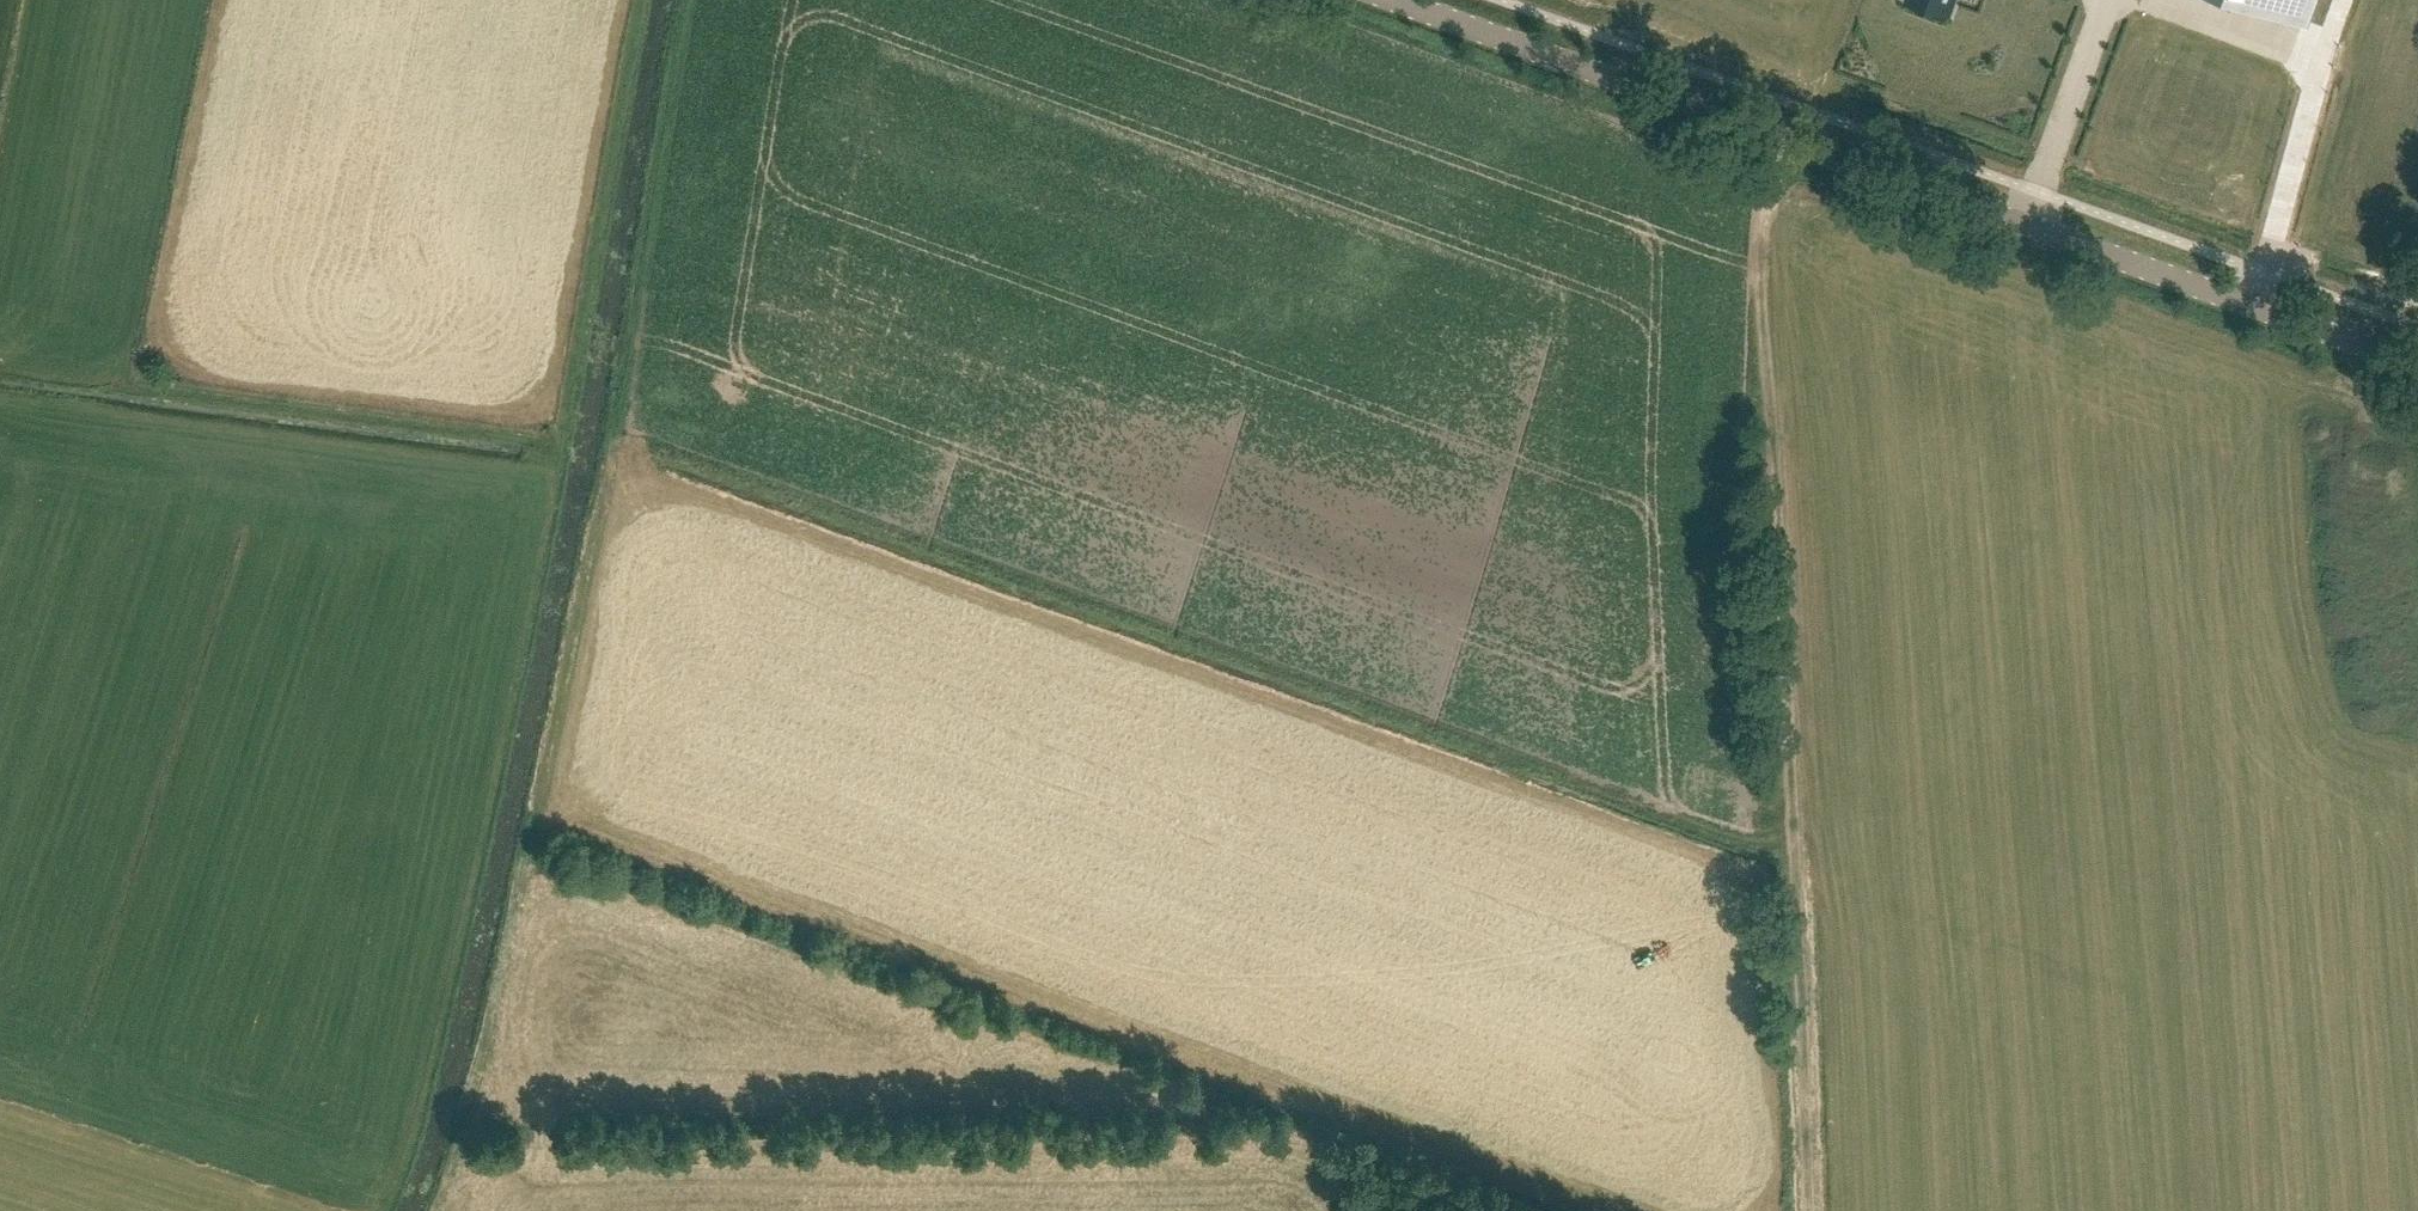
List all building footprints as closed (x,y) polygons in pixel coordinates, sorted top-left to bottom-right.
[(1905,3),(1954,20),(1961,0),(1906,0),(1905,3)]
